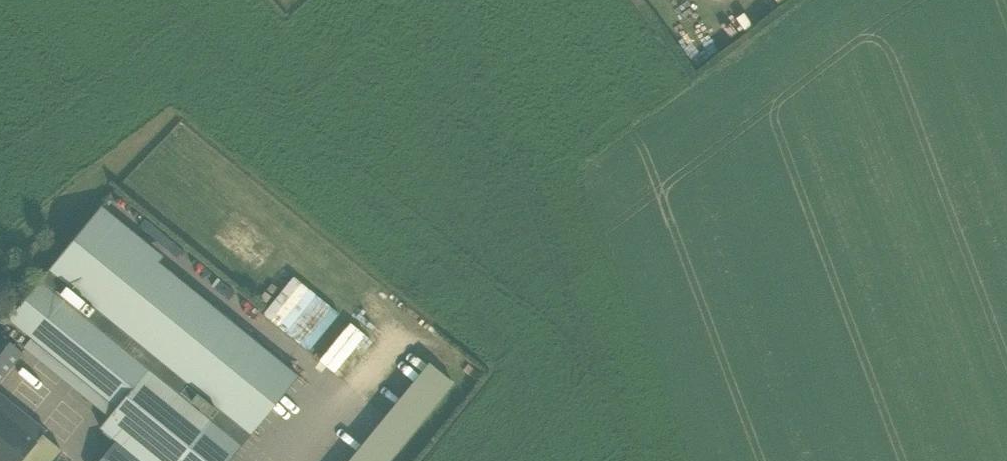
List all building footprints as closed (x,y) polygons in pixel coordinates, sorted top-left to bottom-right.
[(734,36),(743,30),(729,10),(720,17),(734,36)] [(8,319),(33,339),(115,406),(100,426),(143,460),(230,460),(297,377),(266,352),(95,212),(8,319)] [(293,273),(262,311),(308,349),(339,311),(293,273)] [(33,339),(8,319),(0,329),(0,379),(33,339)] [(453,379),(424,357),(344,460),(390,460),(453,379)] [(60,449),(42,434),(45,431),(0,394),(0,460),(51,460),(60,449)]
